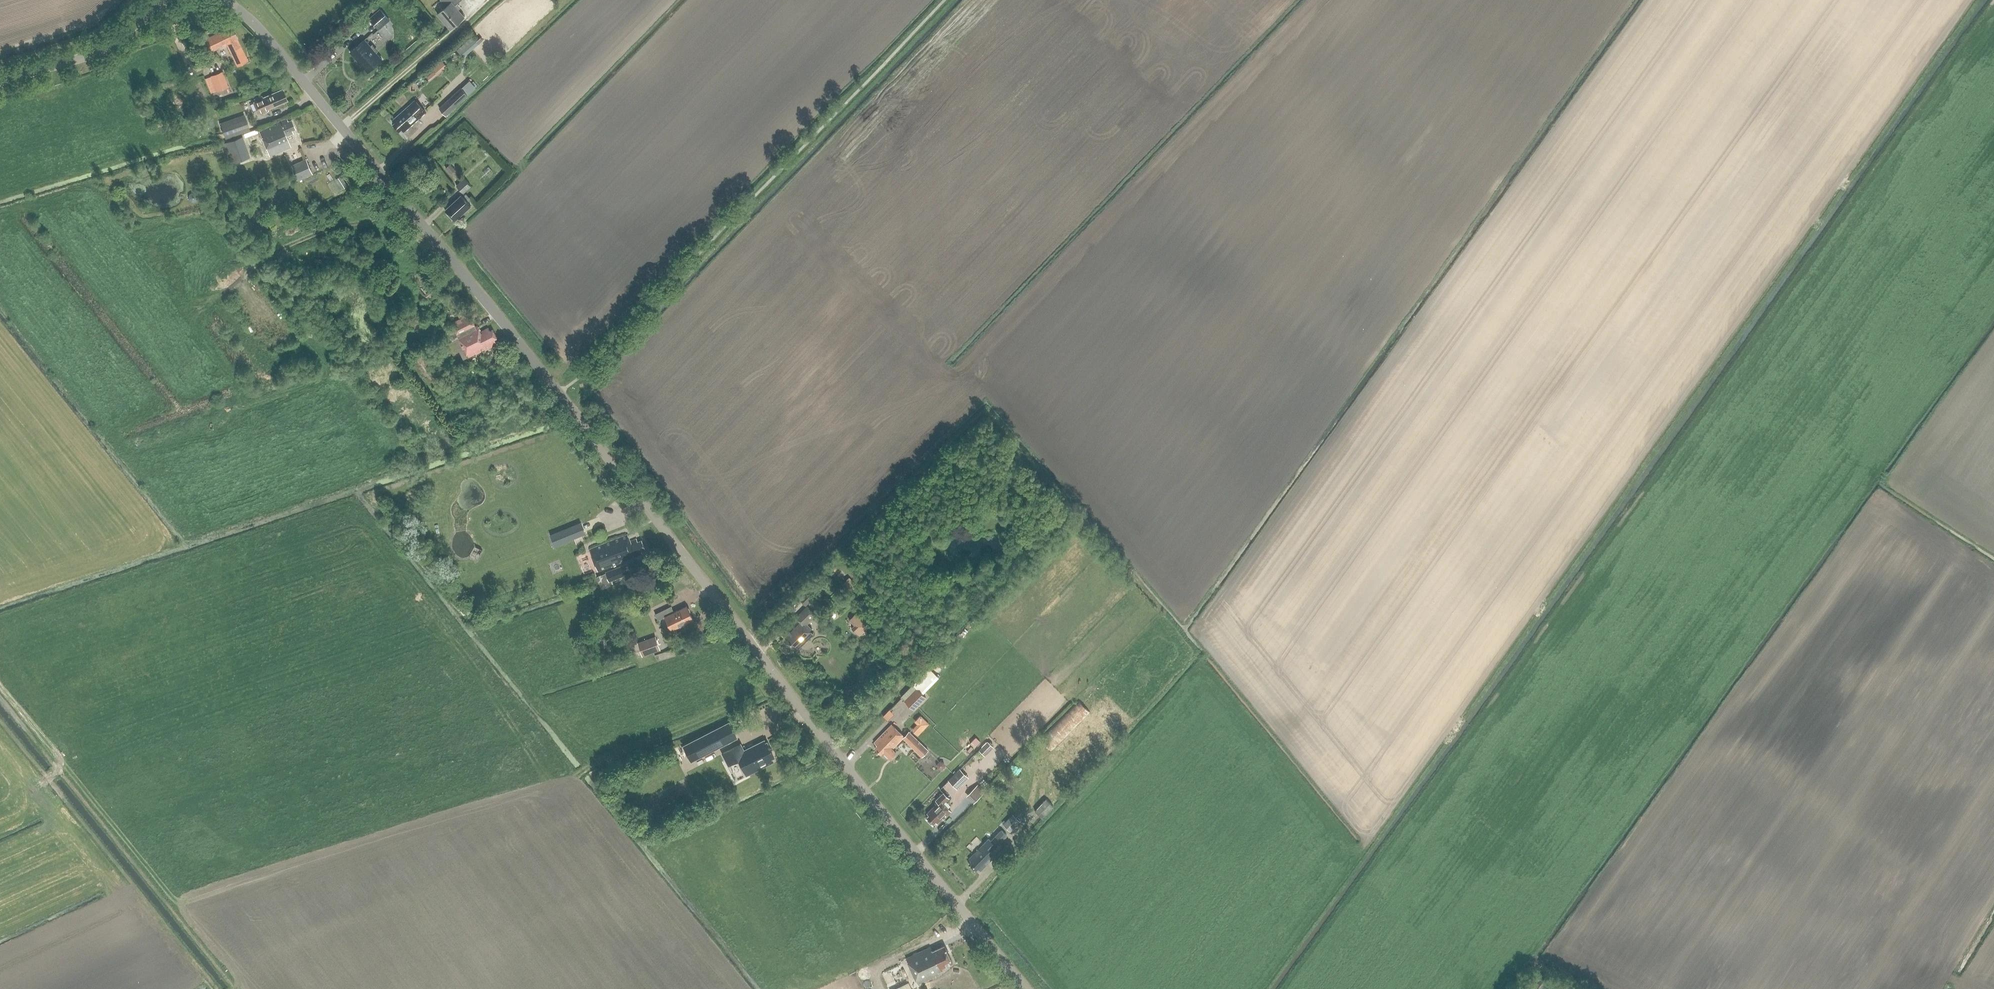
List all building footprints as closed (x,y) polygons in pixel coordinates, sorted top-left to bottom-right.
[(455,6),(462,0),(440,0),(446,7),(438,14),(451,29),(464,17),(455,6)] [(381,9),(370,19),(378,28),(389,19),(381,9)] [(222,47),(227,45),(233,58),(243,53),(237,40),(237,39),(232,27),(202,41),(208,53),(218,48),(217,47),(221,45),(222,47)] [(375,51),(376,50),(372,45),(370,47),(364,40),(350,53),(361,65),(368,72),(382,60),(375,51)] [(430,81),(447,66),(443,62),(434,70),(426,77),(430,81)] [(222,73),(211,77),(216,91),(228,87),(222,73)] [(446,116),(468,96),(461,88),(439,108),(446,116)] [(282,90),(263,98),(262,96),(254,100),(255,102),(253,102),(256,110),(258,109),(260,114),(268,111),(267,109),(287,101),(282,90)] [(418,119),(426,112),(415,100),(408,107),(393,120),(395,123),(393,125),(399,131),(402,129),(404,132),(418,119)] [(220,123),(226,139),(249,131),(244,115),(220,123)] [(259,132),(266,148),(277,144),(280,151),(290,147),(288,143),(286,137),(292,134),(291,131),(294,129),(291,121),(288,123),(286,120),(272,126),(259,132)] [(226,143),(230,153),(232,160),(248,155),(242,138),(226,143)] [(298,180),(312,174),(306,159),(292,166),(298,180)] [(451,164),(446,169),(451,174),(456,169),(451,164)] [(472,186),(464,178),(457,185),(464,193),(472,186)] [(198,196),(195,193),(191,193),(189,195),(188,200),(191,202),(195,203),(197,200),(198,196)] [(463,197),(461,195),(445,210),(455,221),(471,206),(467,202),(470,199),(466,194),(463,197)] [(497,338),(493,330),(490,332),(488,328),(480,332),(477,326),(475,327),(470,314),(451,323),(453,327),(441,333),(444,338),(450,335),(453,341),(459,339),(468,357),(488,348),(488,349),(497,345),(494,340),(497,338)] [(554,547),(585,535),(580,523),(549,535),(554,547)] [(645,549),(642,540),(638,542),(636,539),(630,541),(627,535),(589,549),(597,571),(642,554),(641,551),(645,549)] [(854,553),(844,563),(855,573),(865,564),(854,553)] [(581,562),(584,572),(591,569),(588,560),(581,562)] [(627,564),(605,573),(609,582),(631,573),(627,564)] [(833,573),(832,575),(841,584),(843,582),(833,573)] [(850,577),(843,585),(850,593),(858,585),(850,577)] [(809,591),(800,599),(807,606),(815,597),(809,591)] [(687,606),(674,612),(671,606),(670,607),(655,614),(658,620),(665,617),(671,630),(693,620),(689,613),(690,611),(689,608),(687,608),(687,606)] [(813,634),(809,631),(812,628),(807,623),(815,615),(807,607),(796,618),(801,623),(786,637),(788,639),(786,642),(793,649),(795,646),(798,649),(813,634)] [(865,620),(857,628),(854,631),(859,636),(870,626),(865,620)] [(655,637),(638,644),(642,655),(659,649),(655,637)] [(604,651),(597,638),(591,640),(598,654),(595,656),(598,662),(607,658),(604,651)] [(929,668),(925,672),(901,697),(915,710),(927,698),(923,694),(939,677),(929,668)] [(1090,712),(1079,701),(1041,740),(1052,751),(1090,712)] [(918,736),(929,724),(920,715),(914,721),(917,724),(911,730),(918,736)] [(692,763),(737,740),(729,723),(684,746),(692,763)] [(884,752),(889,757),(890,759),(891,758),(893,758),(896,755),(895,753),(896,753),(892,749),(904,737),(891,725),(874,743),(877,746),(875,748),(881,754),(884,752)] [(903,738),(922,757),(929,750),(909,731),(903,738)] [(970,743),(975,748),(981,742),(976,737),(970,743)] [(764,742),(745,752),(740,743),(721,753),(728,765),(738,759),(746,774),(761,766),(772,761),(770,757),(773,756),(767,744),(765,745),(764,742)] [(988,742),(980,750),(986,756),(994,747),(988,742)] [(957,790),(969,778),(960,769),(948,780),(957,790)] [(966,793),(973,801),(986,789),(979,781),(966,793)] [(944,793),(943,793),(935,801),(937,802),(935,804),(936,805),(927,814),(929,815),(926,818),(933,824),(935,822),(937,824),(942,818),(943,819),(951,811),(943,804),(949,798),(944,793)] [(1046,800),(1036,811),(1042,817),(1053,805),(1046,800)] [(647,814),(642,818),(647,826),(654,822),(652,818),(649,813),(647,814)] [(1020,822),(1012,814),(1003,825),(1011,832),(1020,822)] [(994,854),(999,850),(1001,847),(999,845),(1008,835),(1001,829),(990,840),(989,839),(969,860),(971,862),(969,864),(975,871),(978,868),(980,871),(995,855),(994,854)] [(939,972),(944,970),(942,968),(952,963),(944,946),(932,951),(930,947),(906,959),(918,984),(939,973),(939,972)] [(1550,983),(1538,974),(1527,988),(1546,988),(1550,983)]
